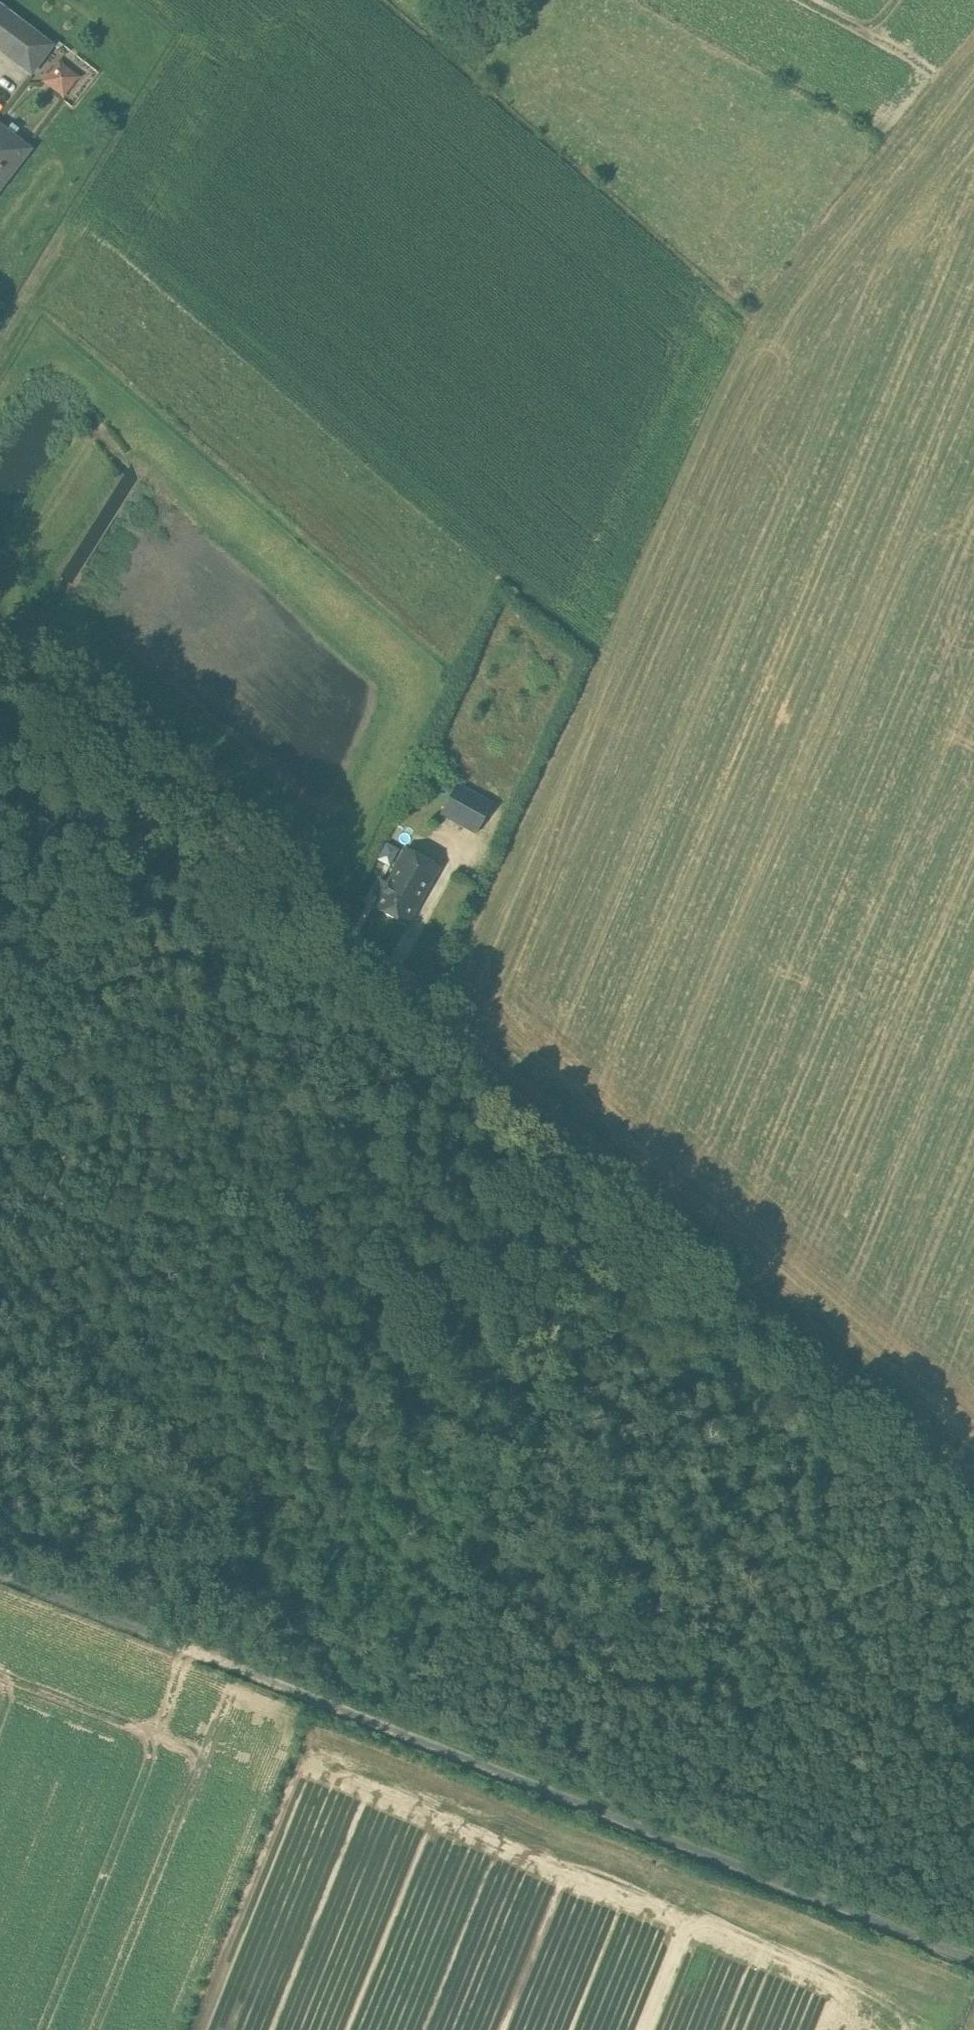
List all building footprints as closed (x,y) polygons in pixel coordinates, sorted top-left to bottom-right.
[(0,8),(0,49),(30,72),(50,46),(0,8)] [(59,63),(46,81),(63,94),(77,76),(59,63)] [(28,150),(0,129),(0,186),(28,150)] [(492,804),(456,785),(440,813),(476,833),(492,804)] [(398,863),(406,848),(389,839),(381,853),(397,863),(398,863)] [(439,867),(406,848),(398,863),(397,863),(386,883),(381,880),(375,889),(381,892),(373,907),(407,926),(431,882),(439,867)]
